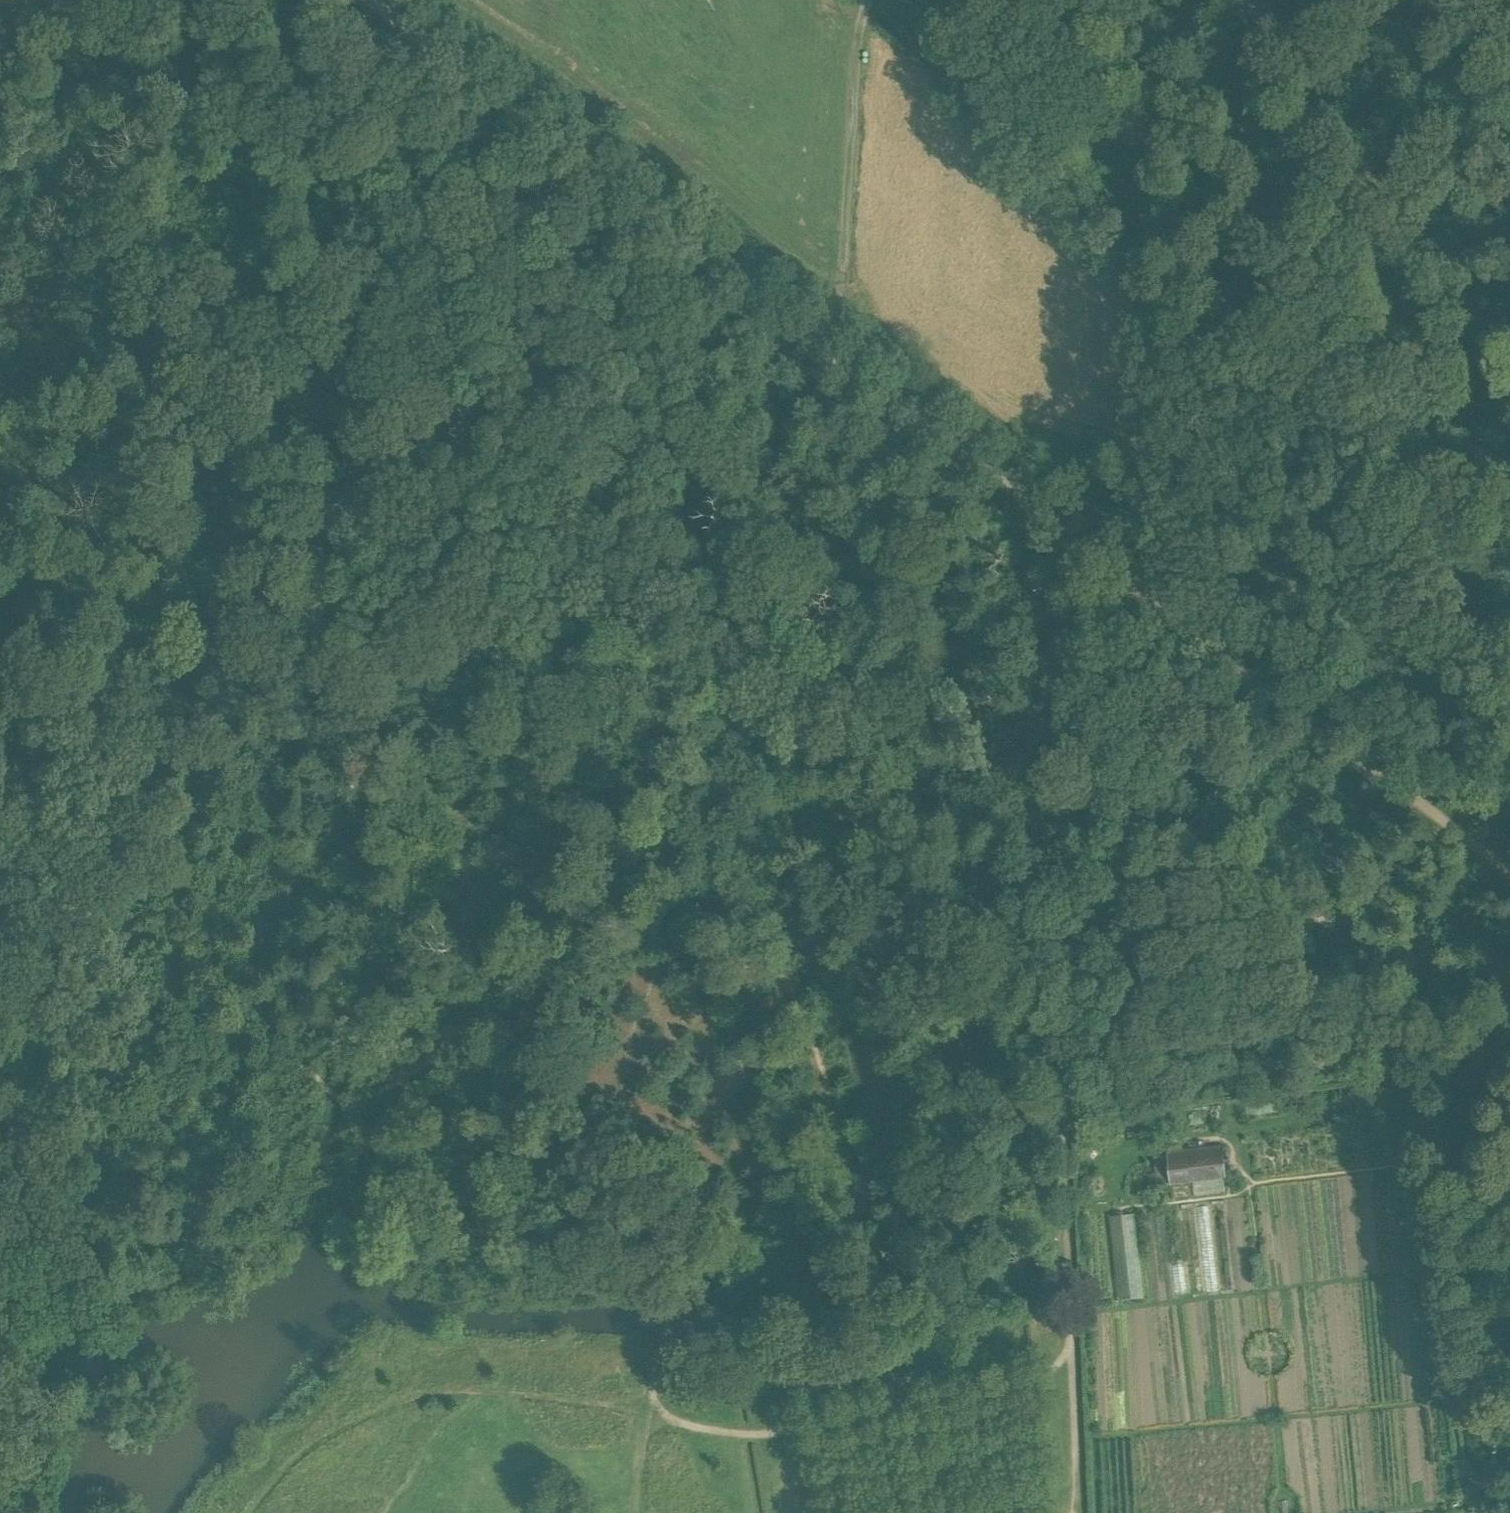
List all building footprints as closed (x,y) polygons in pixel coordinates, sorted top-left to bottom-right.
[(1226,1177),(1223,1145),(1167,1152),(1170,1184),(1192,1181),(1223,1177),(1226,1177)] [(1223,1177),(1192,1181),(1194,1195),(1225,1191),(1223,1177)] [(1108,1216),(1117,1301),(1146,1298),(1137,1213),(1108,1216)]
